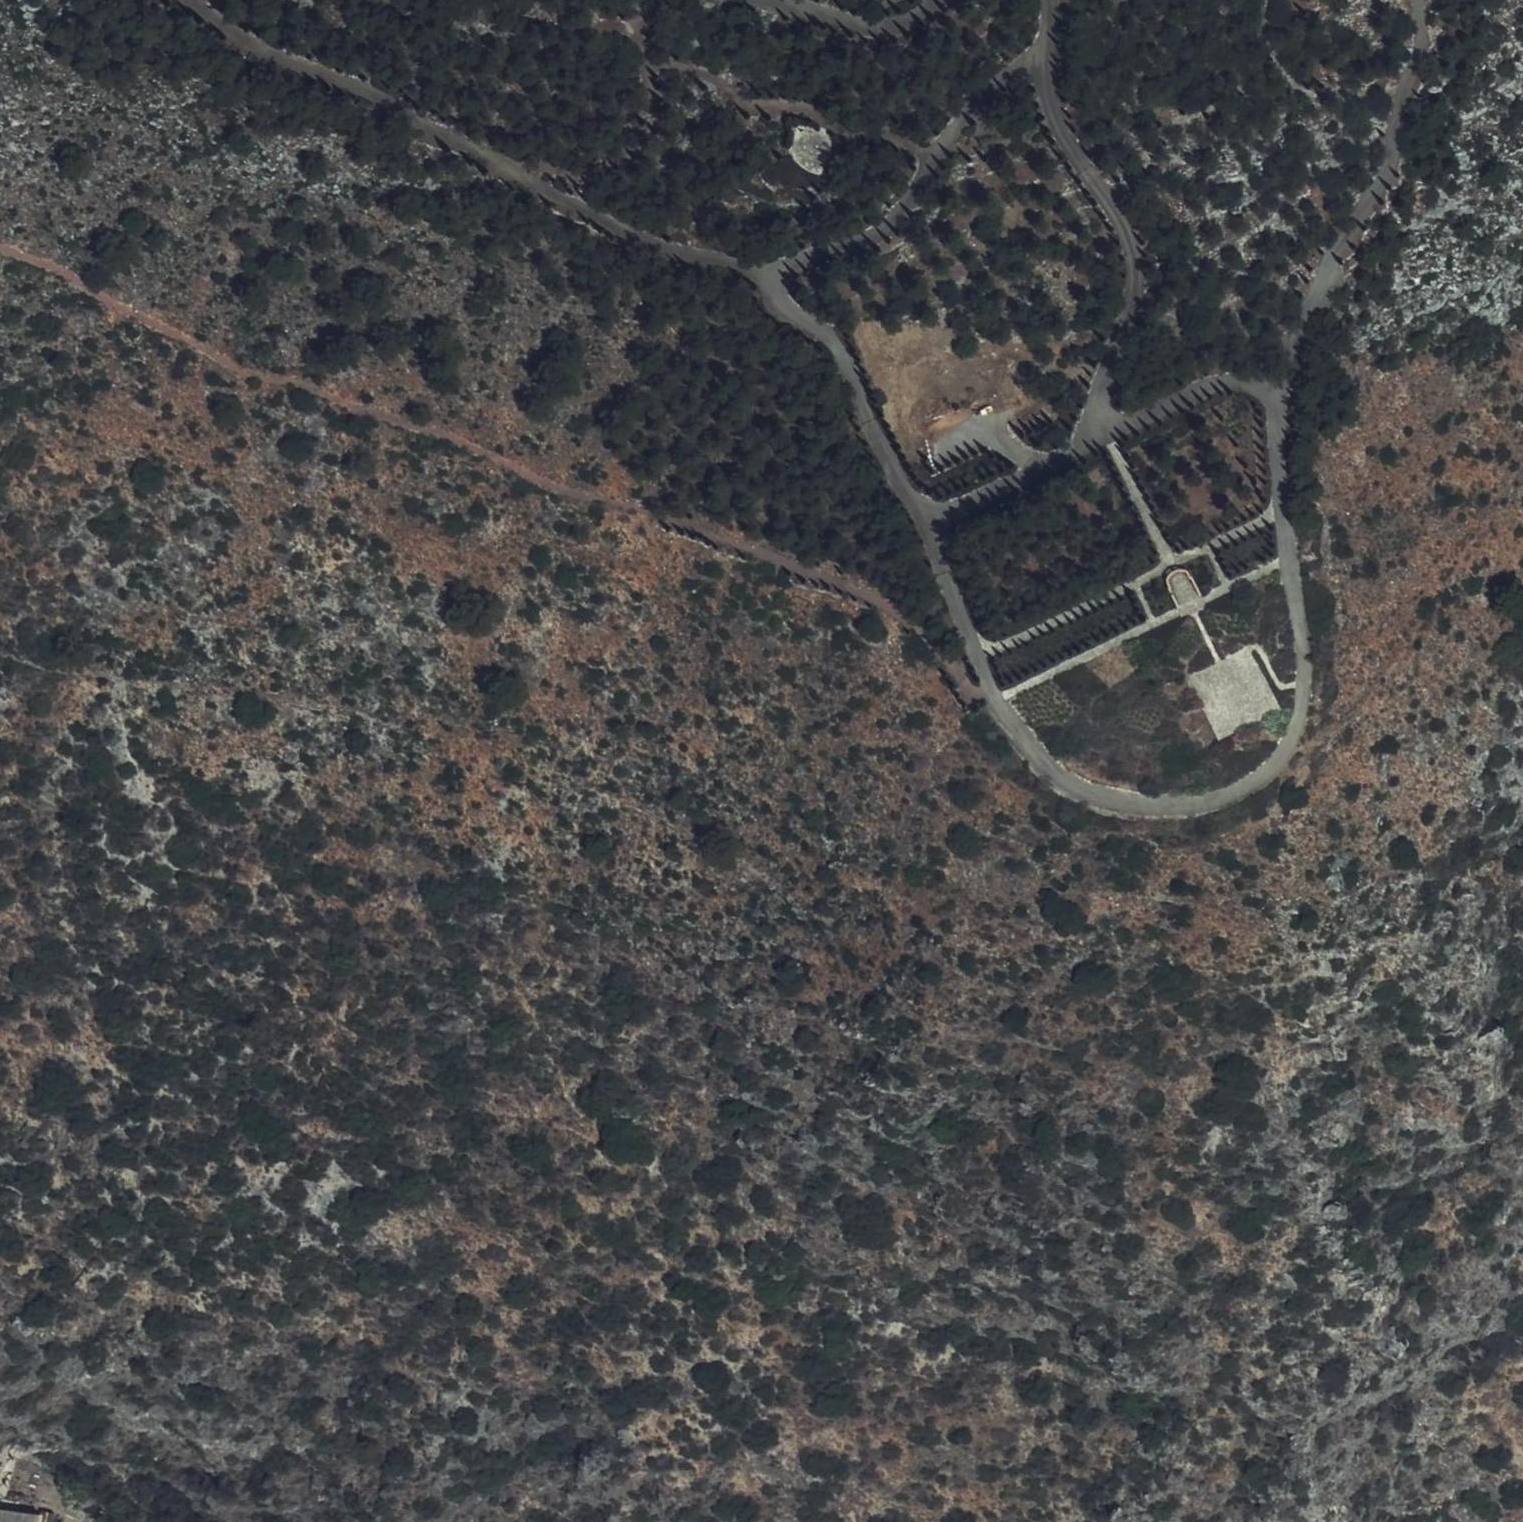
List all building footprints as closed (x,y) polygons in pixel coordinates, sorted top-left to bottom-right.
[(40,1514),(0,1508),(0,1521),(39,1521),(40,1514)]
